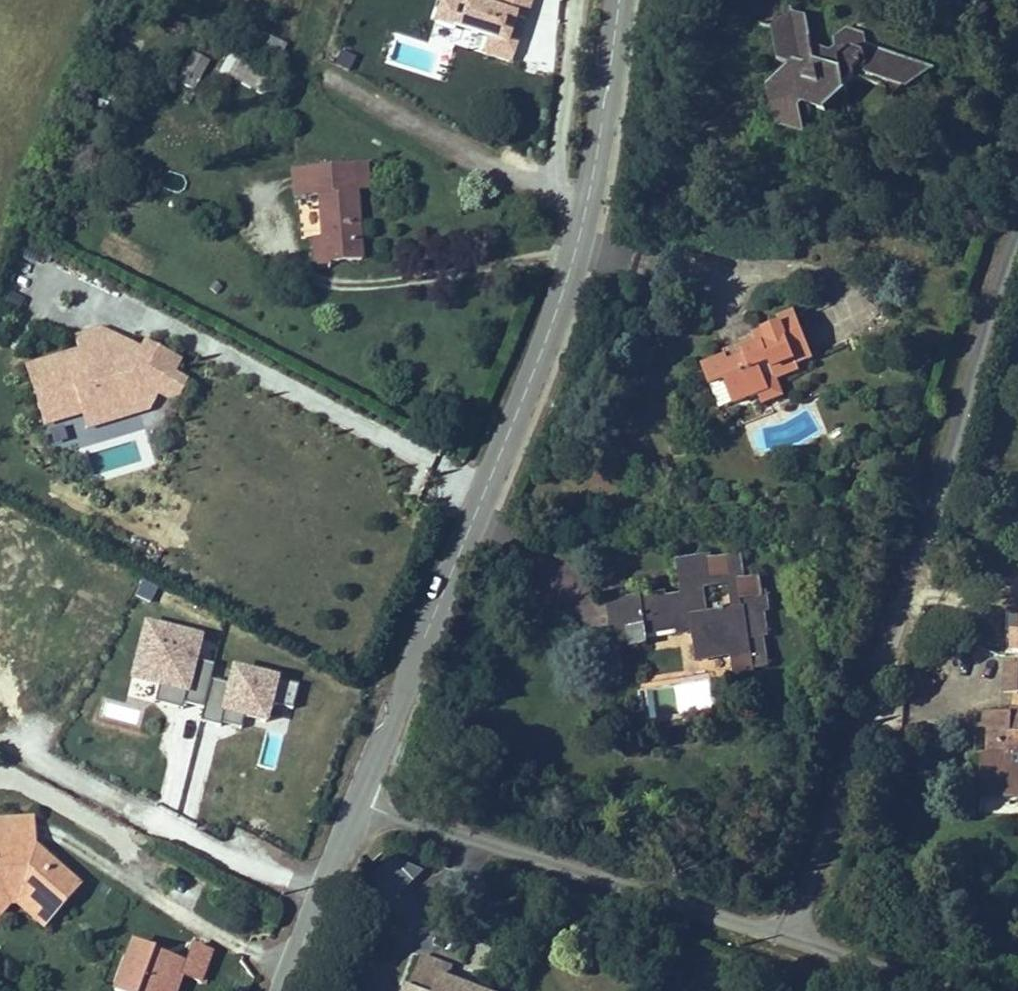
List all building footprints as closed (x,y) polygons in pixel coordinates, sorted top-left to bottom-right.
[(514,60),(524,21),(527,22),(533,0),(495,0),(494,1),(491,0),(437,0),(432,18),(478,29),(473,50),(514,60)] [(928,80),(875,60),(869,44),(852,40),(842,48),(848,67),(823,63),(813,25),(797,20),(778,34),(785,65),(807,75),(780,96),(787,132),(805,136),(798,101),(827,117),(855,94),(849,89),(855,80),(892,95),(897,106),(928,80)] [(281,56),(288,41),(258,28),(252,44),(281,56)] [(195,91),(211,58),(192,49),(176,81),(195,91)] [(249,81),(256,64),(225,53),(218,70),(249,81)] [(351,283),(387,282),(385,215),(384,184),(316,187),(317,217),(345,216),(346,255),(346,260),(350,260),(351,283)] [(18,242),(16,254),(38,259),(40,247),(18,242)] [(350,260),(346,260),(346,255),(339,255),(340,283),(351,283),(350,260)] [(737,409),(758,402),(762,411),(783,403),(777,387),(800,379),(797,370),(811,365),(795,322),(782,327),(784,333),(753,344),(755,349),(720,362),(722,369),(706,375),(715,400),(732,394),(737,409)] [(68,354),(27,366),(39,405),(58,400),(62,417),(82,412),(137,398),(139,394),(151,399),(156,389),(166,394),(176,391),(173,379),(184,376),(179,362),(145,344),(136,361),(125,355),(130,345),(101,329),(75,337),(81,358),(70,361),(68,354)] [(137,398),(82,412),(85,426),(145,411),(151,399),(139,394),(137,398)] [(732,394),(715,400),(721,415),(737,409),(732,394)] [(58,400),(39,405),(44,422),(62,417),(58,400)] [(689,580),(691,598),(668,601),(667,595),(611,602),(615,635),(621,634),(623,650),(650,646),(649,637),(681,633),(682,639),(696,637),(699,657),(735,653),(738,678),(754,676),(752,666),(765,664),(761,632),(764,632),(761,609),(764,609),(762,592),(759,592),(757,577),(742,579),(739,559),(709,562),(709,558),(678,561),(681,581),(689,580)] [(142,578),(135,593),(152,600),(158,585),(142,578)] [(214,665),(199,661),(204,638),(143,623),(128,684),(157,691),(153,705),(183,712),(184,706),(202,711),(210,681),(214,665)] [(291,713),(298,686),(229,669),(225,685),(210,681),(202,711),(199,725),(219,730),(220,725),(241,730),(242,724),(268,730),(273,709),(291,713)] [(1015,700),(1017,700),(1017,673),(1009,672),(1008,700),(1015,700)] [(1015,727),(1015,722),(990,722),(990,735),(995,735),(995,765),(988,765),(988,796),(1017,797),(1017,727),(1015,727)] [(995,735),(990,735),(979,735),(979,764),(988,765),(995,765),(995,735)] [(988,796),(987,806),(1017,806),(1017,797),(988,796)] [(36,847),(34,817),(0,819),(0,921),(13,907),(42,933),(82,888),(36,847)] [(387,853),(376,882),(409,894),(419,865),(387,853)] [(185,965),(131,945),(114,990),(179,990),(183,979),(200,986),(213,952),(192,944),(185,965)] [(404,990),(496,990),(445,972),(438,970),(442,957),(419,949),(404,990)] [(445,972),(450,960),(442,957),(438,970),(445,972)]
